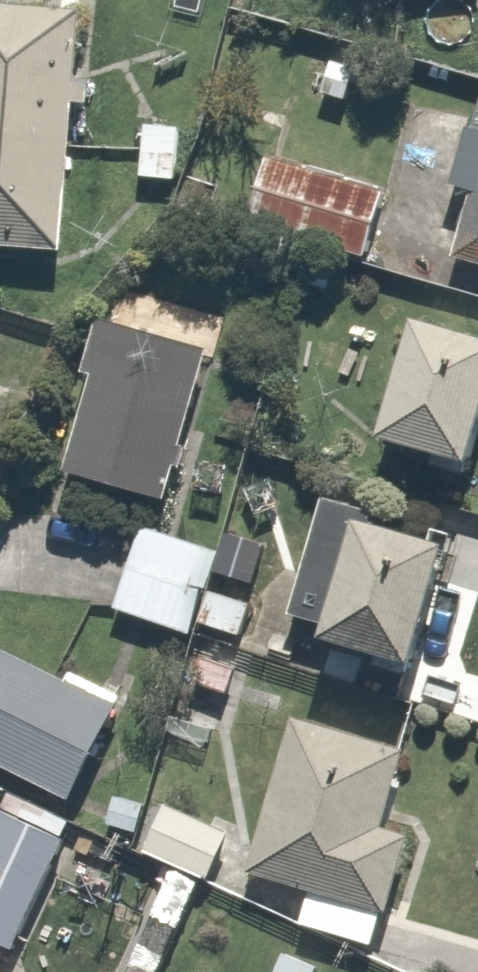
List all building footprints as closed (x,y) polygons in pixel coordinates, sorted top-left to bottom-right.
[(65,250),(77,13),(0,9),(0,247),(65,250)] [(470,123),(443,218),(465,224),(454,266),(477,273),(477,125),(470,123)] [(273,153),(249,221),(392,271),(416,203),(273,153)] [(419,316),(386,438),(477,463),(477,333),(419,316)] [(206,346),(102,319),(62,470),(166,498),(206,346)] [(463,538),(322,497),(285,627),(425,668),(463,538)] [(195,639),(200,623),(240,636),(253,595),(213,582),(224,549),(141,522),(112,612),(195,639)] [(71,799),(120,700),(0,641),(0,764),(71,799)] [(385,805),(401,748),(292,718),(248,877),(392,918),(420,815),(385,805)] [(0,788),(0,809),(8,792),(0,788)] [(8,792),(0,809),(0,944),(19,953),(80,826),(8,792)] [(171,797),(144,850),(216,888),(243,835),(171,797)]
